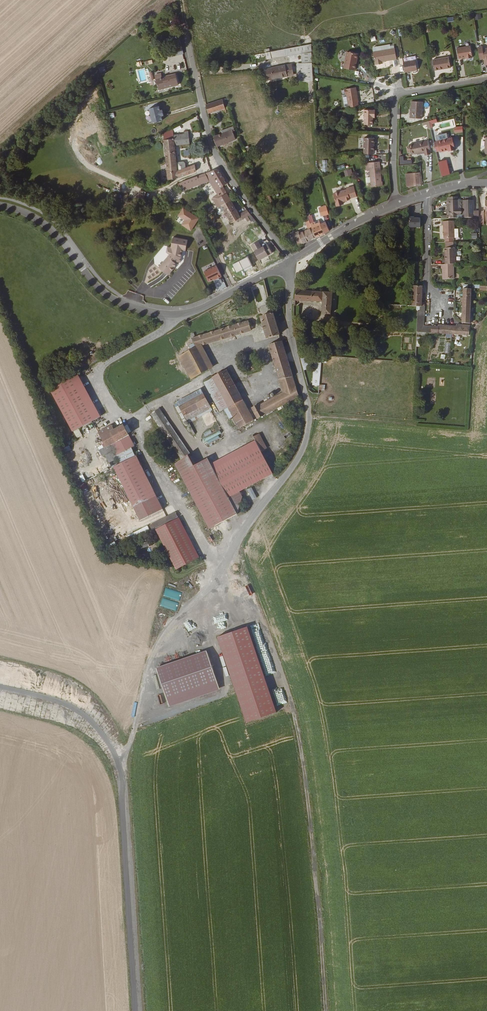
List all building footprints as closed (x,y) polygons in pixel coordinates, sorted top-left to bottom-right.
[(181,49),(179,42),(171,43),(172,51),(181,49)] [(289,50),(290,55),(305,53),(306,62),(309,81),(316,81),(315,76),(314,46),(313,43),(289,47),(289,50)] [(397,50),(396,47),(393,48),(393,46),(375,48),(376,54),(382,53),(397,50)] [(475,57),(473,46),(460,49),(462,59),(469,58),(470,57),(471,58),(475,57)] [(482,50),(482,47),(477,48),(480,61),(484,60),(485,66),(486,66),(486,49),(482,50)] [(182,57),(181,49),(172,51),(173,59),(182,57)] [(399,61),(397,50),(382,53),(376,54),(378,67),(383,66),(383,64),(385,63),(399,61)] [(359,53),(348,52),(346,69),(357,70),(358,62),(357,62),(358,59),(359,59),(359,53)] [(454,68),(452,58),(436,61),(438,71),(446,70),(446,69),(449,68),(449,69),(454,68)] [(309,81),(306,62),(298,64),(298,67),(300,74),(301,82),(309,81)] [(420,72),(418,62),(406,64),(408,74),(420,72)] [(293,68),(292,65),(267,69),(269,80),(294,76),(294,74),(300,74),(298,67),(293,68)] [(164,80),(163,77),(158,77),(161,92),(179,89),(177,78),(164,80)] [(361,100),(359,86),(348,87),(348,92),(350,92),(352,106),(361,104),(361,100)] [(228,107),(225,97),(209,102),(211,111),(225,106),(225,108),(228,107)] [(423,102),(413,102),(412,115),(411,115),(410,120),(422,120),(423,102)] [(148,108),(151,123),(163,121),(161,110),(159,110),(159,106),(148,108)] [(376,106),(365,106),(365,121),(374,121),(374,112),(376,112),(376,106)] [(432,124),(437,123),(436,119),(422,123),(424,129),(433,127),(432,124)] [(192,135),(191,122),(187,123),(187,125),(177,127),(177,131),(168,133),(172,179),(182,177),(178,138),(192,135)] [(238,136),(234,125),(231,126),(231,128),(219,133),(218,131),(215,132),(215,134),(220,143),(238,136)] [(376,135),(366,134),(366,151),(376,151),(376,135)] [(457,149),(453,136),(439,141),(442,149),(450,147),(450,149),(451,151),(457,149)] [(429,141),(410,146),(413,156),(422,153),(422,154),(427,153),(428,155),(433,154),(429,141)] [(383,177),(382,161),(369,161),(369,169),(373,169),(373,185),(384,184),(384,181),(384,177),(383,177)] [(199,169),(197,162),(185,166),(186,173),(199,169)] [(225,205),(233,201),(224,184),(230,181),(219,167),(209,171),(220,194),(220,195),(225,205)] [(417,184),(416,176),(420,176),(420,173),(406,174),(407,185),(417,185),(417,184)] [(204,183),(201,174),(185,179),(190,189),(204,183)] [(357,195),(354,184),(347,186),(347,187),(334,191),(338,204),(344,202),(343,200),(351,197),(351,196),(357,195)] [(469,216),(470,200),(465,200),(465,199),(460,199),(460,195),(451,196),(451,199),(449,199),(449,203),(452,203),(452,213),(452,216),(469,216)] [(233,201),(225,205),(233,221),(252,211),(248,206),(239,211),(233,201)] [(414,228),(420,228),(421,204),(409,204),(409,231),(414,231),(414,228)] [(252,211),(233,221),(235,227),(245,222),(255,216),(252,211)] [(259,220),(255,216),(245,222),(247,226),(259,220)] [(457,220),(445,219),(445,224),(446,224),(446,236),(447,236),(456,236),(457,220)] [(324,223),(315,227),(317,235),(323,232),(327,230),(324,223)] [(298,243),(317,235),(315,227),(312,225),(306,228),(308,233),(298,237),(299,239),(296,240),(298,243)] [(299,239),(298,237),(308,233),(306,228),(297,233),(295,228),(287,231),(292,240),(296,239),(296,240),(299,239)] [(181,257),(183,249),(186,250),(188,240),(173,238),(170,247),(167,247),(165,252),(168,255),(157,267),(167,275),(174,266),(175,263),(178,258),(179,259),(181,257)] [(271,254),(267,245),(260,247),(258,242),(252,244),(257,259),(271,254)] [(446,261),(455,261),(457,261),(458,244),(457,244),(447,244),(446,244),(446,261)] [(454,277),(455,261),(446,261),(442,261),(442,266),(444,266),(444,277),(454,277)] [(413,304),(420,305),(422,305),(422,289),(419,288),(414,288),(413,304)] [(323,289),(318,289),(317,291),(298,290),(297,299),(320,300),(320,312),(332,312),(333,291),(323,291),(323,289)] [(471,292),(463,292),(462,321),(470,322),(471,292)] [(422,305),(420,305),(420,310),(418,312),(417,332),(470,335),(471,324),(458,323),(458,325),(438,324),(437,326),(425,326),(425,305),(422,305)] [(281,335),(274,313),(260,318),(267,340),(281,335)] [(254,329),(251,319),(192,338),(197,347),(203,345),(254,329)] [(300,397),(282,341),(268,345),(283,392),(259,405),(252,409),(258,420),(300,397)] [(214,363),(203,345),(197,347),(183,355),(193,375),(214,363)] [(300,357),(303,370),(308,369),(305,356),(300,357)] [(313,361),(312,385),(319,386),(321,362),(313,361)] [(255,418),(228,370),(219,374),(214,377),(215,378),(230,407),(241,426),(255,418)] [(435,388),(436,377),(427,377),(426,388),(435,388)] [(230,407),(215,378),(206,383),(222,411),(230,407)] [(56,404),(63,415),(76,435),(95,424),(103,419),(82,386),(77,379),(51,396),(56,404)] [(213,411),(201,389),(177,403),(189,424),(213,411)] [(191,453),(162,407),(154,412),(184,458),(190,454),(191,453)] [(113,445),(113,447),(132,436),(133,435),(132,434),(134,433),(130,426),(127,428),(126,425),(117,430),(114,426),(101,433),(110,447),(113,445)] [(208,444),(218,438),(217,435),(221,433),(219,430),(205,439),(208,444)] [(270,444),(261,431),(256,434),(261,443),(264,448),(270,444)] [(116,451),(121,459),(125,466),(128,465),(140,457),(136,449),(139,448),(132,436),(113,447),(116,451)] [(217,467),(244,509),(248,493),(245,487),(279,469),(264,448),(261,443),(217,467)] [(103,451),(106,456),(107,457),(116,451),(113,447),(113,445),(110,447),(103,451)] [(184,473),(197,465),(190,454),(184,458),(177,462),(184,473)] [(244,509),(217,467),(210,456),(197,465),(184,473),(196,492),(201,498),(214,519),(218,526),(244,509)] [(140,506),(162,494),(149,472),(141,457),(140,457),(128,465),(125,466),(120,469),(140,506)] [(162,494),(140,506),(149,522),(171,510),(162,494)] [(159,528),(184,513),(183,512),(158,526),(159,528)] [(184,513),(159,528),(161,531),(186,516),(184,513)] [(165,530),(182,561),(204,548),(187,518),(165,530)] [(102,524),(104,531),(112,528),(110,521),(102,524)] [(147,526),(126,536),(129,541),(150,531),(147,526)] [(209,556),(204,548),(182,561),(186,568),(209,556)] [(277,712),(248,626),(218,636),(247,722),(277,712)] [(207,651),(156,666),(167,706),(218,692),(207,651)]
